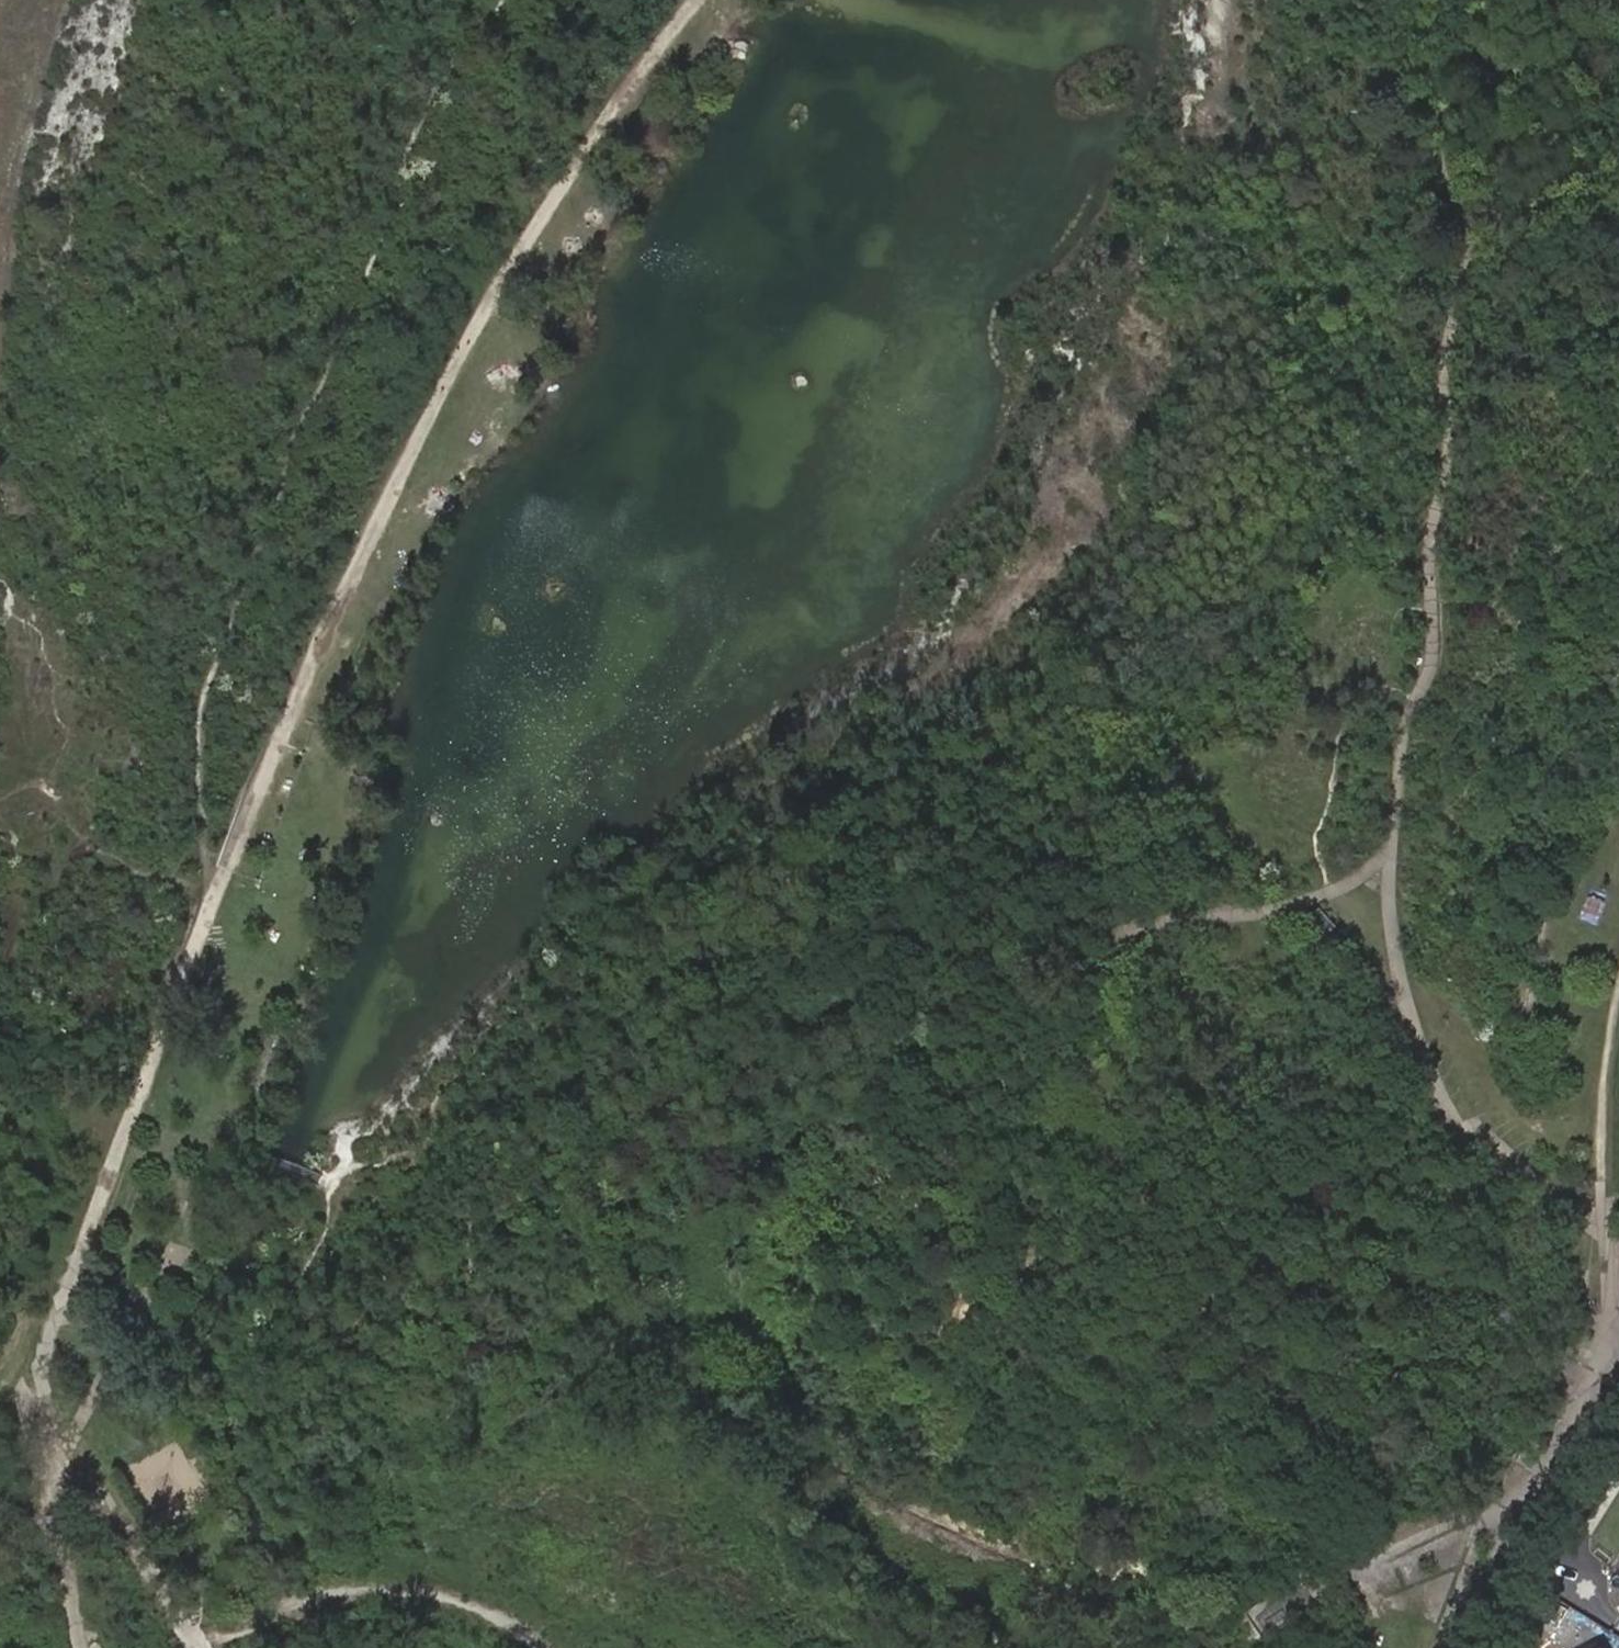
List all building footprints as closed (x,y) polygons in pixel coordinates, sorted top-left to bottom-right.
[(1567,1554),(1555,1575),(1568,1583),(1581,1562),(1567,1554)] [(1568,1583),(1618,1613),(1618,1584),(1581,1562),(1568,1583)]
